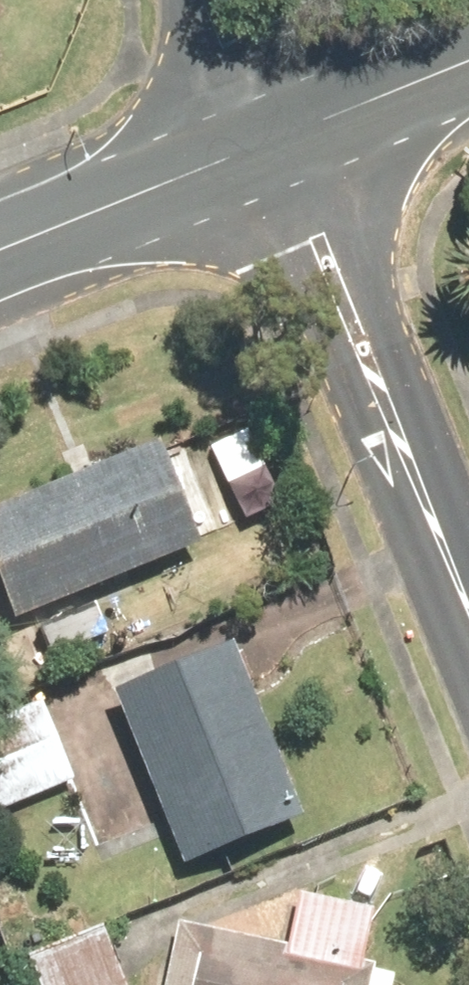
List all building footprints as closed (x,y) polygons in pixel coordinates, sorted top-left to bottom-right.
[(13,625),(196,552),(153,445),(0,505),(0,593),(13,625)] [(230,654),(109,700),(175,873),(296,828),(230,654)] [(0,727),(0,824),(87,779),(47,702),(0,727)] [(170,984),(377,984),(381,967),(182,925),(170,984)] [(37,965),(44,984),(135,984),(118,937),(37,965)]
